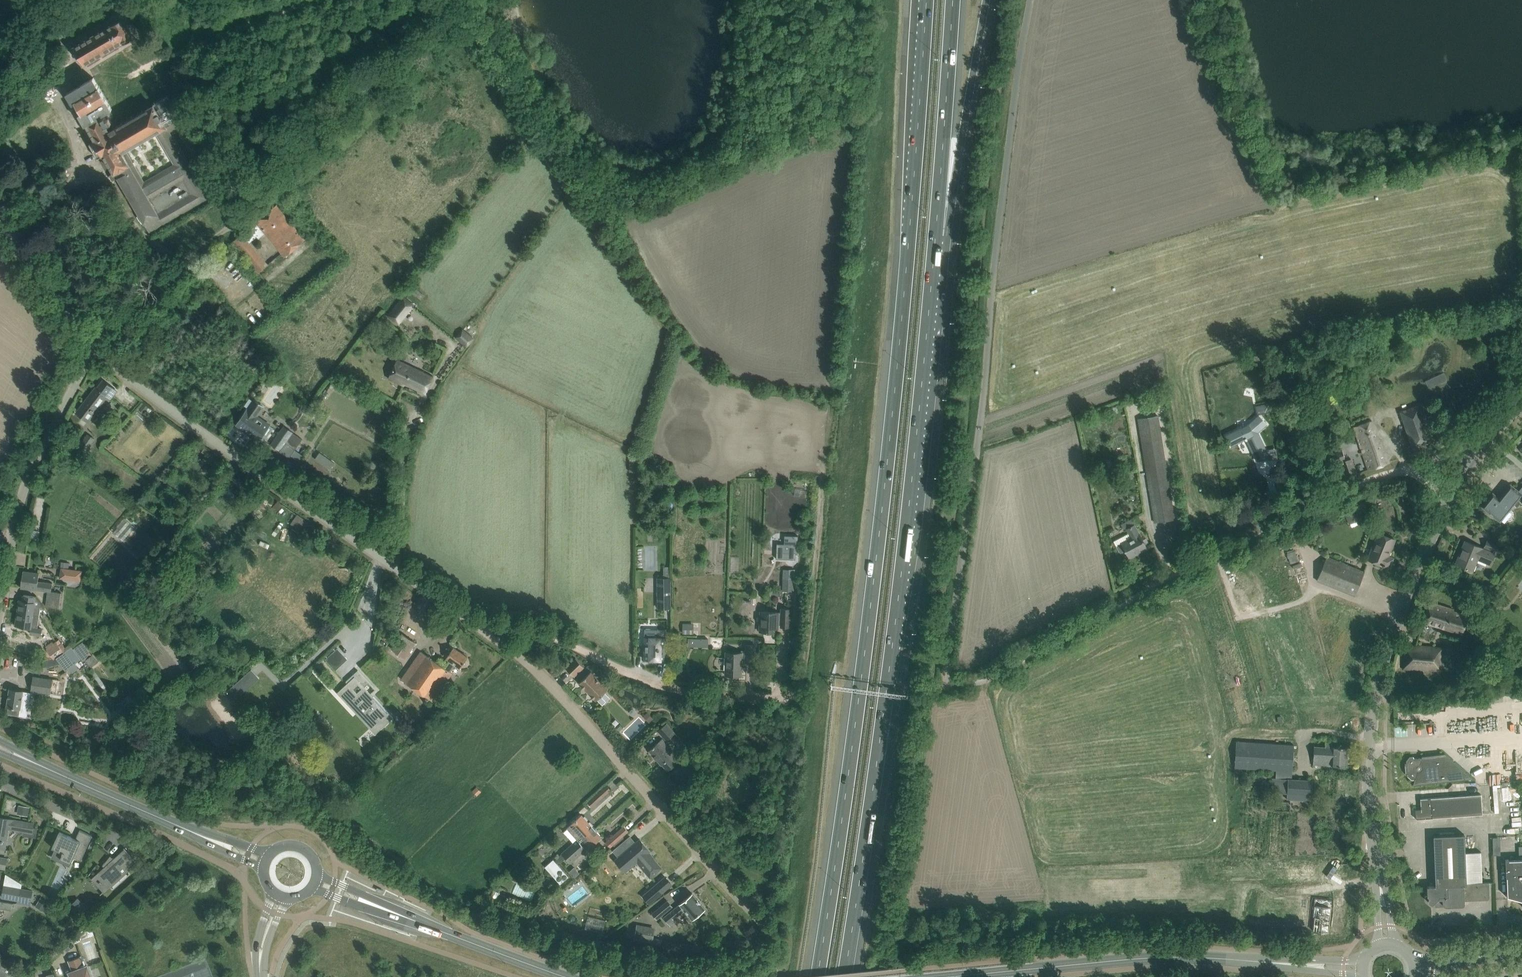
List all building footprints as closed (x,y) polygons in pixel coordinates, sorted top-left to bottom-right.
[(133,35),(123,18),(73,48),(83,65),(116,46),(117,48),(133,39),(132,36),(133,35)] [(175,142),(171,133),(170,134),(167,130),(182,122),(167,96),(159,101),(110,131),(106,124),(111,121),(109,117),(104,120),(101,116),(111,111),(92,78),(67,93),(73,104),(76,102),(82,112),(79,114),(85,125),(87,124),(96,140),(89,144),(98,159),(104,155),(115,172),(117,171),(120,177),(118,178),(149,232),(207,199),(195,179),(196,178),(192,171),(191,171),(187,164),(188,164),(179,148),(178,149),(174,142),(175,142)] [(305,237),(277,204),(233,241),(259,273),(268,265),(249,243),(257,236),(259,238),(266,233),(284,255),(285,256),(306,238),(305,237)] [(415,287),(411,292),(416,296),(420,291),(415,287)] [(387,316),(399,325),(415,305),(403,296),(387,316)] [(459,327),(465,336),(473,329),(467,321),(459,327)] [(397,359),(389,378),(404,385),(405,383),(425,393),(433,377),(410,367),(411,365),(397,359)] [(278,384),(284,378),(279,374),(276,377),(274,374),(271,378),(274,380),(278,384)] [(110,399),(117,391),(103,380),(97,388),(96,387),(84,402),(76,412),(89,422),(96,412),(95,411),(107,397),(110,399)] [(1260,405),(1270,403),(1269,394),(1259,396),(1260,405)] [(254,400),(237,424),(259,440),(269,426),(254,415),(262,405),(254,400)] [(139,402),(135,407),(144,414),(148,409),(139,402)] [(1268,413),(1266,404),(1256,407),(1258,415),(1268,413)] [(1400,413),(1413,448),(1434,441),(1422,405),(1400,413)] [(1138,418),(1154,521),(1174,518),(1157,414),(1138,418)] [(1248,425),(1226,436),(1231,445),(1245,438),(1246,440),(1246,439),(1257,460),(1268,455),(1257,432),(1262,428),(1267,424),(1259,415),(1255,419),(1248,425)] [(1363,452),(1369,469),(1389,462),(1381,438),(1379,438),(1372,418),(1354,424),(1362,450),(1360,451),(1361,453),(1363,452)] [(295,450),(303,439),(285,427),(279,438),(274,446),(280,450),(285,443),(295,450)] [(72,452),(83,459),(91,448),(90,447),(95,440),(87,434),(82,442),(80,441),(72,452)] [(1334,463),(1345,459),(1343,450),(1331,454),(1334,463)] [(630,471),(639,471),(639,455),(630,455),(630,471)] [(1493,494),(1483,506),(1501,521),(1519,498),(1521,494),(1520,493),(1510,485),(1499,499),(1493,494)] [(293,514),(298,519),(305,511),(299,506),(293,514)] [(1349,524),(1361,519),(1356,508),(1344,513),(1349,524)] [(1138,532),(1133,523),(1131,519),(1121,524),(1125,530),(1126,529),(1130,536),(1115,544),(1120,553),(1124,551),(1125,551),(1126,551),(1129,557),(1147,548),(1138,532)] [(290,539),(294,543),(302,535),(297,531),(290,539)] [(1379,533),(1368,559),(1384,566),(1385,565),(1389,566),(1393,558),(1388,556),(1390,550),(1389,549),(1393,539),(1379,533)] [(777,543),(776,559),(794,559),(795,553),(798,553),(798,536),(798,537),(795,537),(795,536),(788,536),(785,536),(785,544),(777,543)] [(1484,549),(1465,541),(1456,564),(1473,571),(1478,558),(1491,564),(1496,552),(1500,554),(1504,546),(1488,540),(1484,549)] [(62,567),(83,570),(85,558),(63,556),(62,567)] [(1354,596),(1364,572),(1327,556),(1317,581),(1354,596)] [(664,578),(658,578),(658,598),(670,598),(669,567),(663,567),(664,578)] [(76,570),(61,568),(59,578),(74,580),(76,570)] [(784,569),(783,591),(791,591),(792,569),(784,569)] [(51,593),(52,584),(38,582),(39,573),(23,571),(21,588),(37,590),(37,591),(48,592),(46,607),(59,608),(61,594),(51,593)] [(19,601),(16,625),(32,628),(31,633),(41,635),(42,629),(38,628),(41,609),(43,607),(35,596),(24,595),(23,601),(19,600),(19,601)] [(1452,610),(1429,602),(1422,621),(1461,635),(1467,617),(1451,612),(1452,610)] [(760,611),(760,632),(773,632),(773,627),(778,627),(778,625),(781,625),(781,627),(790,627),(790,609),(781,609),(781,613),(778,613),(778,612),(760,611)] [(686,616),(686,624),(699,625),(700,616),(686,616)] [(683,625),(683,633),(693,633),(693,625),(683,625)] [(644,637),(644,659),(666,660),(667,630),(657,630),(657,637),(644,637)] [(392,649),(405,658),(416,643),(402,633),(392,649)] [(56,642),(46,649),(54,660),(56,658),(64,653),(59,645),(56,642)] [(741,653),(726,652),(725,675),(741,675),(742,661),(745,661),(745,662),(755,662),(755,645),(746,645),(746,650),(741,650),(741,653)] [(1405,645),(1403,669),(1441,671),(1442,648),(1405,645)] [(81,660),(72,647),(66,651),(64,653),(56,658),(66,671),(81,660)] [(450,672),(455,664),(460,668),(468,657),(454,647),(446,658),(449,660),(444,667),(421,651),(401,679),(426,697),(425,698),(429,700),(430,699),(433,701),(452,673),(450,672)] [(92,655),(86,660),(91,667),(98,662),(93,655),(92,655)] [(576,658),(566,668),(574,677),(584,667),(576,658)] [(234,686),(240,692),(257,676),(252,670),(234,686)] [(370,728),(388,712),(371,694),(376,690),(358,670),(346,681),(348,683),(337,693),(370,728)] [(591,671),(579,683),(596,700),(597,699),(602,705),(610,697),(605,692),(612,685),(606,679),(602,683),(591,671)] [(51,694),(53,679),(33,677),(31,691),(51,694)] [(10,689),(7,706),(9,707),(8,714),(20,716),(27,717),(31,692),(23,691),(10,689)] [(647,712),(643,716),(649,722),(653,718),(647,712)] [(426,726),(414,718),(410,724),(421,732),(426,726)] [(658,731),(666,741),(676,733),(667,722),(658,731)] [(1295,766),(1296,735),(1238,733),(1237,758),(1278,759),(1278,766),(1295,766)] [(661,739),(649,750),(662,765),(662,764),(668,771),(677,762),(672,756),(674,754),(661,739)] [(1333,742),(1325,741),(1325,747),(1313,746),(1312,764),(1346,766),(1347,748),(1332,747),(1333,742)] [(1407,763),(1405,763),(1406,774),(1408,773),(1408,776),(1412,779),(1414,779),(1412,785),(1474,779),(1445,753),(1425,755),(1421,756),(1421,758),(1414,758),(1413,757),(1410,757),(1406,761),(1407,763)] [(1289,782),(1289,767),(1276,767),(1275,782),(1289,782)] [(1289,789),(1314,790),(1315,771),(1290,770),(1289,789)] [(592,807),(611,790),(607,785),(588,802),(592,807)] [(477,795),(481,791),(477,787),(472,791),(477,795)] [(1278,799),(1292,800),(1292,790),(1278,790),(1278,799)] [(1417,818),(1416,818),(1416,819),(1483,816),(1481,794),(1420,799),(1421,810),(1419,810),(1417,813),(1417,818)] [(19,805),(17,814),(28,816),(30,807),(19,805)] [(1521,814),(1511,813),(1510,823),(1520,824),(1521,814)] [(571,825),(567,828),(576,838),(576,839),(577,841),(579,843),(595,829),(582,815),(571,825)] [(5,848),(9,828),(32,832),(34,823),(0,817),(0,847),(5,848)] [(607,840),(605,842),(610,847),(612,845),(629,831),(624,826),(607,840)] [(591,846),(602,837),(595,829),(579,843),(577,841),(563,854),(571,862),(585,849),(583,848),(588,843),(591,846)] [(59,832),(52,848),(63,852),(62,853),(63,853),(61,858),(66,860),(66,861),(71,863),(74,857),(81,861),(92,836),(80,830),(76,839),(71,837),(59,832)] [(1452,906),(1449,835),(1434,836),(1435,886),(1427,886),(1427,896),(1429,898),(1428,899),(1428,900),(1428,901),(1428,902),(1429,903),(1430,903),(1430,904),(1431,904),(1432,904),(1433,904),(1434,903),(1438,907),(1452,906)] [(1464,835),(1449,835),(1452,906),(1462,906),(1463,905),(1464,905),(1464,904),(1465,904),(1465,903),(1465,900),(1487,899),(1488,899),(1489,899),(1489,898),(1489,897),(1489,882),(1466,883),(1464,835)] [(661,868),(648,852),(649,850),(640,839),(615,860),(625,871),(637,861),(650,877),(661,868)] [(127,871),(137,861),(125,847),(124,848),(125,848),(119,854),(120,856),(116,860),(110,855),(103,865),(105,867),(96,876),(100,881),(99,882),(101,883),(106,889),(100,894),(101,894),(108,888),(127,871)] [(1505,859),(1507,897),(1521,901),(1521,902),(1521,904),(1521,905),(1521,856),(1521,859),(1505,859)] [(556,858),(547,865),(553,872),(562,865),(556,858)] [(686,864),(677,869),(681,876),(690,870),(686,864)] [(603,868),(596,873),(609,889),(616,883),(603,868)] [(672,884),(665,877),(650,890),(643,896),(649,903),(656,897),(672,884)] [(33,890),(22,888),(4,884),(1,898),(17,901),(17,903),(30,905),(33,890)] [(1316,888),(1315,914),(1323,914),(1323,918),(1333,919),(1335,889),(1316,888)] [(663,917),(669,924),(671,926),(676,922),(674,919),(685,910),(693,919),(705,909),(692,893),(663,917)] [(43,910),(50,900),(42,895),(36,905),(43,910)] [(82,906),(76,900),(70,905),(78,914),(83,910),(80,907),(82,906)] [(657,920),(673,906),(668,900),(652,914),(657,920)] [(12,910),(13,903),(0,901),(0,908),(12,910)] [(89,937),(94,935),(90,924),(86,928),(89,937)] [(652,943),(654,930),(637,927),(634,939),(652,943)] [(72,976),(91,976),(87,966),(85,967),(81,956),(69,961),(73,972),(71,972),(72,976)] [(206,958),(156,976),(213,976),(206,958)] [(18,973),(3,962),(0,960),(0,976),(15,976),(18,973)]
